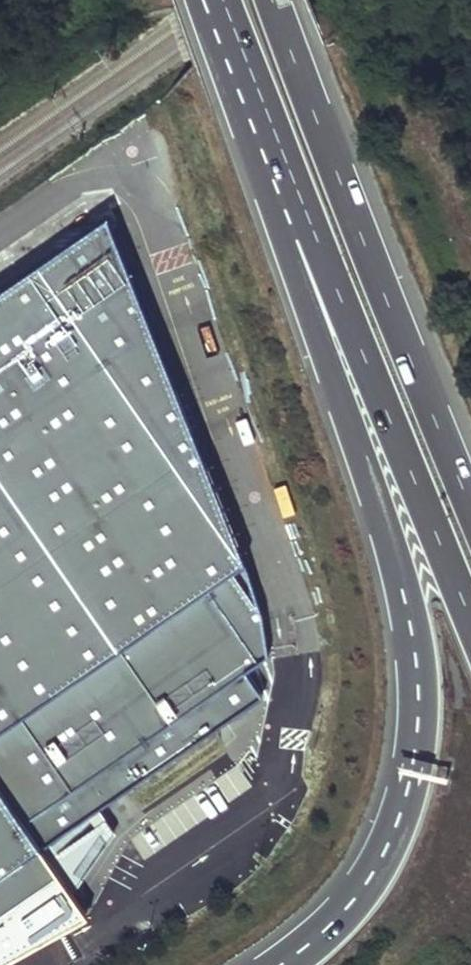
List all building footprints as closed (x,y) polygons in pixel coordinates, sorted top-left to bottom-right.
[(0,310),(0,894),(52,859),(276,705),(260,680),(284,666),(278,640),(280,637),(124,225),(0,310)] [(52,859),(0,894),(0,930),(69,883),(52,859)]
